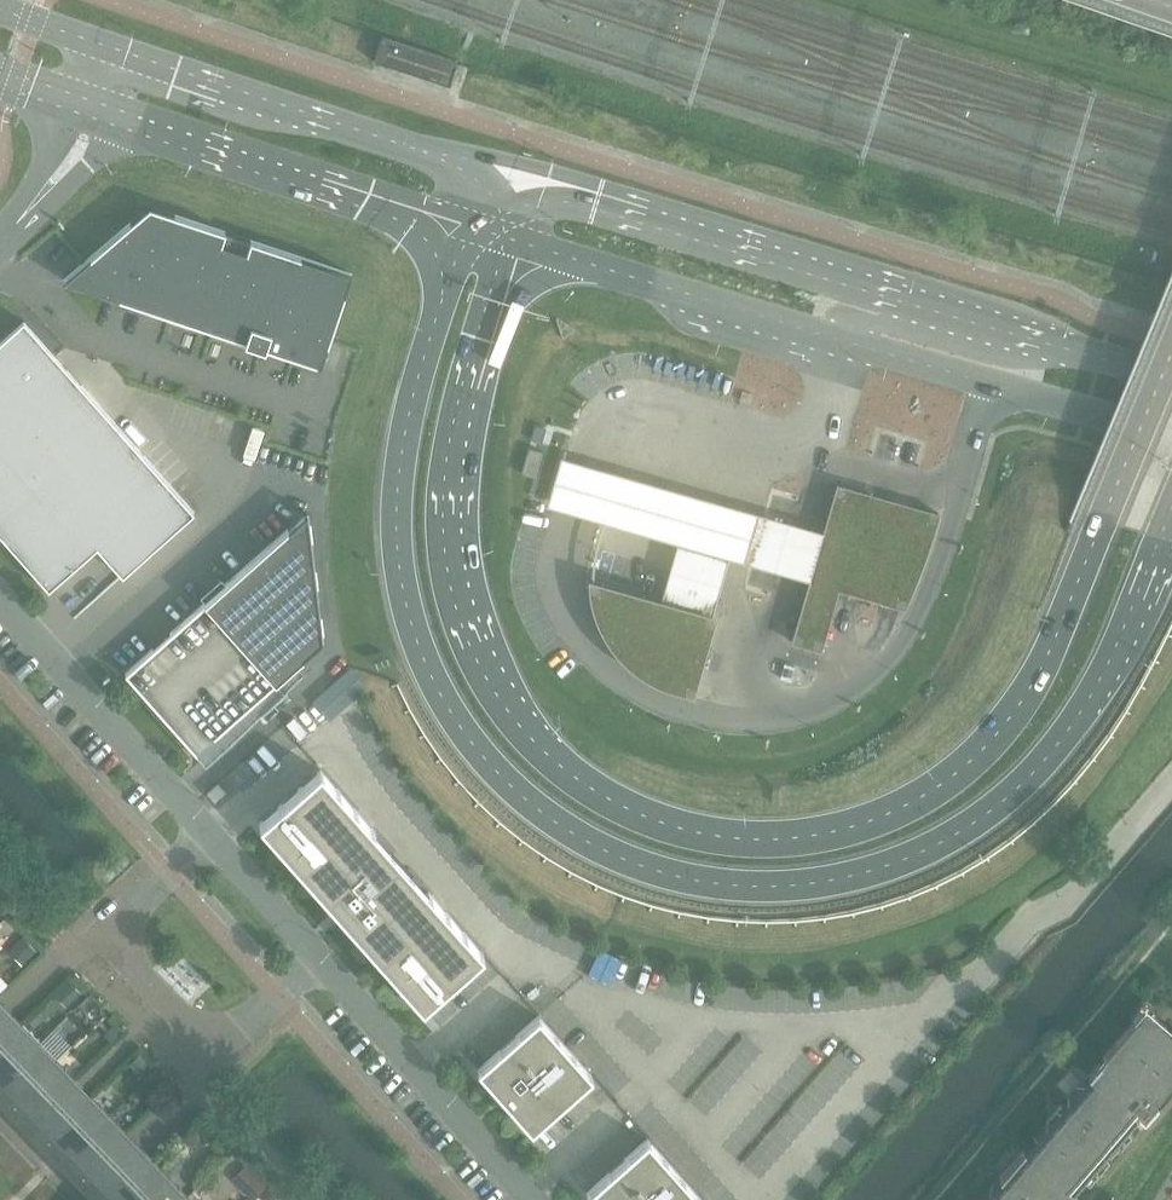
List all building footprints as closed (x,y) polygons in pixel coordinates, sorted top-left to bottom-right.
[(457,62),(382,37),(378,51),(377,51),(374,61),(392,67),(393,67),(421,76),(421,77),(450,86),(454,74),(453,73),(457,62)] [(330,340),(351,274),(149,207),(86,261),(84,263),(64,280),(245,341),(244,343),(265,349),(266,347),(272,349),(272,350),(321,366),(329,342),(330,340)] [(56,357),(23,320),(0,341),(0,534),(48,589),(97,546),(122,575),(194,512),(56,357)] [(542,452),(529,448),(521,473),(535,477),(542,452)] [(821,533),(561,458),(547,505),(808,579),(821,533)] [(890,607),(905,612),(913,585),(845,565),(866,492),(842,484),(795,626),(825,635),(838,592),(852,596),(890,607)] [(866,492),(845,565),(913,585),(914,582),(923,558),(930,538),(937,517),(938,513),(927,510),(920,508),(882,497),(872,494),(866,492)] [(288,529),(125,674),(196,753),(251,704),(303,658),(322,640),(322,639),(307,512),(288,529)] [(695,673),(710,618),(591,582),(591,587),(592,591),(592,594),(593,598),(593,601),(594,604),(595,610),(597,616),(599,622),(602,627),(605,633),(607,636),(610,640),(612,643),(615,647),(617,650),(619,652),(620,654),(622,656),(624,658),(626,659),(628,662),(631,664),(634,666),(637,668),(640,671),(646,675),(652,678),(659,681),(666,684),(673,686),(676,688),(680,689),(683,690),(687,691),(691,692),(691,690),(695,673)] [(795,626),(791,642),(794,642),(820,650),(825,635),(795,626)] [(320,770),(259,824),(314,886),(317,883),(371,943),(367,946),(422,1008),(483,954),(428,892),(425,895),(371,835),(375,832),(320,770)] [(34,949),(21,935),(6,949),(20,963),(34,949)] [(65,1008),(80,994),(69,983),(55,997),(65,1008)] [(87,996),(77,1006),(86,1014),(95,1005),(87,996)] [(153,1159),(152,1158),(143,1148),(128,1133),(127,1132),(92,1096),(91,1095),(75,1078),(74,1077),(22,1023),(21,1022),(7,1007),(0,1000),(0,1078),(37,1116),(53,1132),(118,1199),(193,1199),(153,1159)] [(1171,1026),(1169,1030),(1144,1008),(1099,1060),(1098,1059),(1086,1073),(1092,1078),(987,1199),(1064,1199),(1137,1116),(1145,1123),(1161,1105),(1156,1101),(1171,1082),(1171,1032),(1171,1027),(1171,1026)] [(500,1050),(477,1070),(497,1093),(511,1108),(531,1131),(554,1111),(570,1097),(592,1078),(592,1077),(538,1016),(515,1036),(500,1050)] [(114,1024),(103,1035),(110,1042),(121,1031),(114,1024)] [(129,1064),(138,1073),(148,1063),(139,1054),(129,1064)] [(159,1089),(167,1081),(159,1074),(151,1081),(159,1089)] [(53,1132),(37,1116),(0,1078),(0,1199),(118,1199),(53,1132)] [(588,1195),(592,1199),(701,1199),(649,1141),(588,1195)] [(268,1186),(247,1165),(233,1179),(253,1199),(254,1199),(268,1186)] [(260,1196),(263,1199),(273,1199),(276,1197),(268,1188),(260,1196)]
